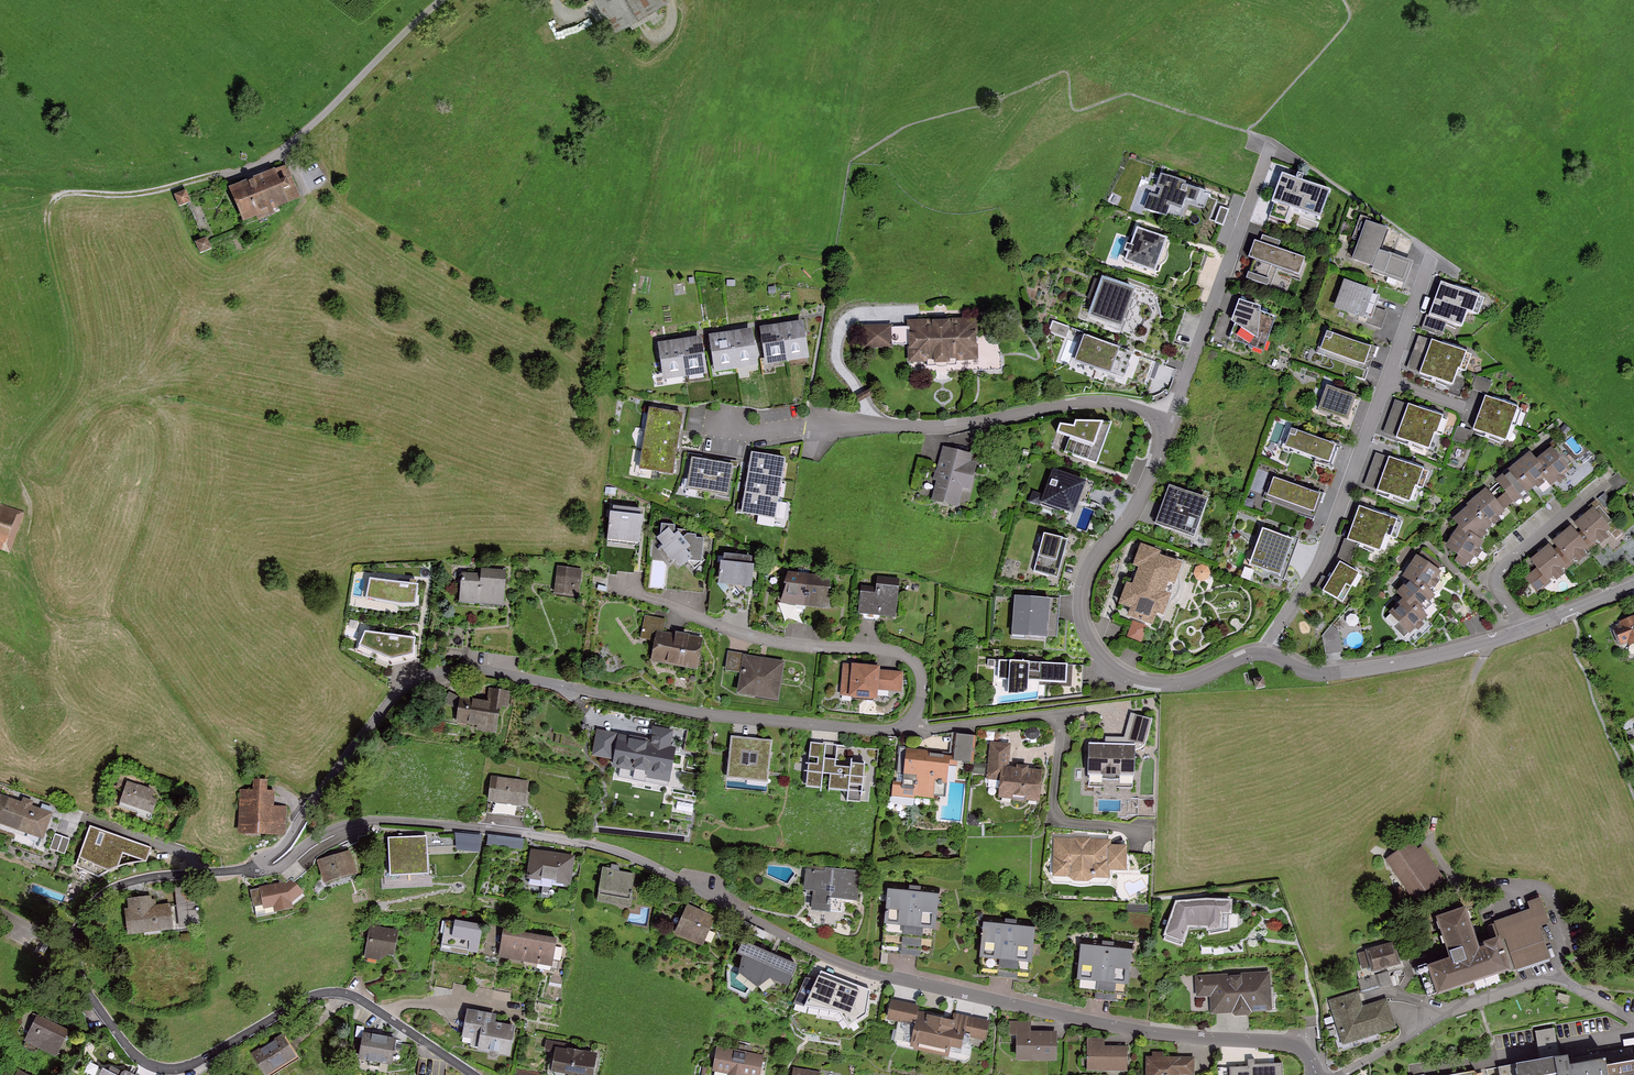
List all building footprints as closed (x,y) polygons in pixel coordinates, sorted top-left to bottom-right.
[(666,0),(609,0),(623,27),(667,2),(666,0)] [(283,165),(232,186),(245,218),(296,197),(283,165)] [(1187,182),(1161,173),(1156,188),(1160,189),(1158,197),(1149,194),(1144,209),(1167,217),(1170,206),(1182,210),(1186,199),(1196,203),(1201,190),(1186,185),(1187,182)] [(1288,173),(1279,201),(1329,218),(1339,190),(1288,173)] [(185,191),(175,195),(180,206),(190,202),(185,191)] [(1354,240),(1359,242),(1366,222),(1360,220),(1354,240)] [(1399,231),(1373,222),(1360,258),(1385,268),(1399,231)] [(1128,251),(1124,261),(1159,273),(1162,274),(1165,266),(1162,265),(1165,263),(1167,260),(1168,257),(1168,253),(1167,250),(1170,241),(1167,240),(1168,238),(1137,227),(1130,244),(1127,243),(1124,250),(1128,251)] [(1285,241),(1267,235),(1252,279),(1271,285),(1278,265),(1310,275),(1315,259),(1283,249),(1285,241)] [(206,238),(196,242),(201,253),(211,249),(206,238)] [(1102,276),(1088,314),(1122,327),(1136,288),(1102,276)] [(1385,291),(1351,280),(1341,310),(1375,321),(1385,291)] [(1441,282),(1436,298),(1467,310),(1472,312),(1478,296),(1441,282)] [(1461,325),(1467,310),(1436,298),(1430,314),(1461,325)] [(1242,323),(1237,337),(1271,349),(1281,320),(1268,315),(1270,310),(1245,302),(1238,321),(1242,323)] [(981,320),(913,322),(914,362),(983,360),(981,320)] [(802,323),(782,326),(787,360),(807,357),(802,323)] [(782,326),(761,329),(766,363),(787,360),(782,326)] [(894,326),(868,326),(868,347),(894,347),(894,326)] [(1327,329),(1321,346),(1373,365),(1379,347),(1327,329)] [(751,330),(731,333),(736,367),(756,364),(751,330)] [(731,333),(711,336),(716,370),(736,367),(731,333)] [(1091,335),(1083,360),(1120,373),(1129,348),(1091,335)] [(699,339),(680,342),(685,376),(704,373),(699,339)] [(1432,341),(1426,357),(1457,368),(1463,370),(1469,354),(1432,341)] [(680,342),(660,344),(665,378),(685,376),(680,342)] [(1452,384),(1457,368),(1426,357),(1420,373),(1452,384)] [(1488,395),(1492,382),(1477,378),(1473,390),(1488,395)] [(1364,397),(1333,386),(1325,409),(1356,420),(1364,397)] [(1486,397),(1480,413),(1511,424),(1517,408),(1486,397)] [(1409,405),(1403,421),(1434,433),(1440,435),(1446,419),(1409,405)] [(650,410),(647,429),(678,434),(681,415),(650,410)] [(1505,440),(1511,424),(1480,413),(1474,430),(1505,440)] [(1334,418),(1332,424),(1344,429),(1346,423),(1334,418)] [(1077,437),(1071,452),(1103,464),(1119,423),(1085,421),(1083,426),(1069,424),(1066,433),(1077,437)] [(1428,449),(1434,433),(1403,421),(1397,437),(1428,449)] [(1295,427),(1289,445),(1339,463),(1345,445),(1295,427)] [(1457,428),(1455,442),(1469,444),(1472,431),(1457,428)] [(647,429),(644,449),(675,453),(678,434),(647,429)] [(644,449),(641,468),(672,473),(675,453),(644,449)] [(940,501),(965,506),(970,485),(976,486),(981,464),(975,463),(976,455),(948,449),(942,478),(945,479),(940,501)] [(1551,449),(1536,462),(1542,469),(1539,471),(1544,477),(1550,484),(1568,469),(1551,449)] [(752,454),(749,473),(780,479),(784,459),(752,454)] [(1542,469),(1536,462),(1530,454),(1513,467),(1531,489),(1544,477),(1539,471),(1542,469)] [(712,462),(692,459),(686,489),(707,492),(712,462)] [(1390,459),(1384,475),(1415,486),(1420,488),(1426,472),(1390,459)] [(733,466),(712,462),(707,492),(728,496),(733,466)] [(1531,489),(1513,467),(1498,480),(1515,501),(1531,489)] [(1086,481),(1053,469),(1041,503),(1074,515),(1086,481)] [(749,473),(745,493),(777,498),(780,479),(749,473)] [(1409,502),(1415,486),(1384,475),(1378,491),(1409,502)] [(1280,476),(1274,496),(1322,513),(1329,493),(1280,476)] [(1208,499),(1169,485),(1155,525),(1194,539),(1208,499)] [(1467,505),(1468,507),(1477,517),(1481,514),(1489,523),(1503,512),(1486,490),(1467,505)] [(1043,495),(1033,491),(1029,503),(1039,506),(1043,495)] [(745,493),(742,513),(774,518),(777,498),(745,493)] [(11,555),(25,512),(0,504),(0,552),(11,555)] [(1359,507),(1353,524),(1384,535),(1397,539),(1402,523),(1359,507)] [(1481,514),(1477,517),(1468,507),(1454,520),(1461,528),(1467,533),(1469,531),(1480,539),(1487,534),(1484,531),(1491,525),(1489,523),(1481,514)] [(643,511),(615,509),(612,540),(641,543),(643,511)] [(1593,509),(1576,524),(1592,544),(1610,529),(1593,509)] [(758,519),(758,525),(775,527),(775,522),(758,519)] [(1379,550),(1384,535),(1353,524),(1348,539),(1379,550)] [(662,526),(661,539),(668,547),(665,550),(678,565),(684,560),(695,572),(707,561),(708,534),(679,532),(680,527),(662,526)] [(1461,528),(1448,545),(1468,561),(1483,541),(1480,539),(1469,531),(1467,533),(1461,528)] [(1293,540),(1262,529),(1249,565),(1280,577),(1293,540)] [(1571,560),(1586,547),(1570,529),(1555,542),(1571,560)] [(1068,540),(1044,533),(1033,572),(1058,579),(1068,540)] [(1132,584),(1125,605),(1137,608),(1135,615),(1153,621),(1157,612),(1170,616),(1177,597),(1171,595),(1175,584),(1180,585),(1187,565),(1163,557),(1164,553),(1144,546),(1137,568),(1142,569),(1137,585),(1132,584)] [(1547,578),(1563,564),(1549,547),(1533,561),(1547,578)] [(727,556),(725,582),(755,585),(758,559),(727,556)] [(1421,583),(1427,588),(1439,573),(1418,557),(1403,576),(1410,581),(1418,587),(1421,583)] [(1370,575),(1349,563),(1332,592),(1349,601),(1358,586),(1362,588),(1370,575)] [(581,571),(558,568),(555,592),(577,595),(581,571)] [(467,575),(465,601),(508,603),(510,571),(487,570),(487,576),(467,575)] [(785,602),(806,605),(810,576),(789,573),(785,602)] [(806,605),(827,608),(831,579),(810,576),(806,605)] [(370,578),(367,599),(399,605),(418,606),(418,585),(370,578)] [(884,588),(868,587),(865,613),(901,617),(905,581),(885,579),(884,588)] [(1413,603),(1422,612),(1431,603),(1428,601),(1434,595),(1427,588),(1421,583),(1418,587),(1410,581),(1398,593),(1405,600),(1411,606),(1413,603)] [(1051,599),(1015,596),(1012,635),(1048,638),(1051,599)] [(1411,606),(1405,600),(1391,613),(1409,632),(1426,616),(1422,612),(1413,603),(1411,606)] [(1621,643),(1628,640),(1629,643),(1633,641),(1633,618),(1621,623),(1622,626),(1615,628),(1621,643)] [(663,640),(659,658),(703,667),(709,640),(665,632),(667,622),(650,619),(647,637),(663,640)] [(1132,622),(1128,640),(1143,643),(1147,626),(1132,622)] [(415,639),(365,632),(358,650),(391,665),(416,659),(417,646),(414,646),(415,639)] [(788,662),(749,656),(743,691),(782,698),(788,662)] [(1068,664),(999,660),(998,678),(1008,679),(1007,696),(1028,693),(1029,682),(1067,683),(1068,664)] [(884,667),(848,665),(846,697),(883,699),(883,688),(905,689),(906,673),(884,671),(884,667)] [(1263,679),(1254,681),(1256,690),(1265,688),(1263,679)] [(492,702),(467,699),(465,721),(503,726),(508,692),(494,690),(492,702)] [(641,771),(674,777),(679,745),(672,744),(673,733),(656,730),(654,741),(626,736),(622,764),(642,767),(641,771)] [(972,765),(977,737),(958,734),(953,762),(972,765)] [(775,740),(733,737),(731,778),(772,781),(775,740)] [(878,748),(815,743),(812,785),(875,790),(878,748)] [(1012,744),(994,743),(992,778),(1006,779),(1005,797),(1047,800),(1049,771),(1011,769),(1012,744)] [(1147,747),(1097,746),(1096,773),(1146,775),(1147,747)] [(899,782),(898,795),(950,797),(952,756),(909,754),(907,783),(899,782)] [(492,779),(490,800),(524,805),(526,784),(492,779)] [(127,784),(120,806),(138,812),(137,815),(149,820),(155,801),(151,800),(153,792),(127,784)] [(276,786),(245,785),(244,832),(287,833),(288,809),(276,808),(276,786)] [(46,836),(54,811),(0,794),(0,821),(46,836)] [(153,848),(92,826),(82,855),(119,868),(125,852),(149,860),(153,848)] [(431,836),(396,839),(398,875),(434,872),(431,836)] [(487,849),(523,850),(524,838),(487,837),(487,849)] [(1118,840),(1062,839),(1061,874),(1117,875),(1118,866),(1133,867),(1133,847),(1118,846),(1118,840)] [(1417,844),(1395,860),(1422,899),(1448,881),(1425,849),(1422,851),(1417,844)] [(354,851),(326,861),(333,882),(361,873),(354,851)] [(540,851),(537,877),(575,882),(579,856),(540,851)] [(862,871),(813,868),(811,895),(821,895),(820,907),(843,909),(844,897),(861,898),(862,871)] [(608,870),(604,898),(637,903),(641,874),(608,870)] [(290,884),(267,889),(270,906),(286,905),(288,912),(302,909),(301,901),(311,892),(299,880),(292,885),(290,884)] [(891,894),(886,951),(937,955),(942,898),(891,894)] [(1431,966),(1442,998),(1559,958),(1548,925),(1554,923),(1546,899),(1535,903),(1537,910),(1501,923),(1507,940),(1488,947),(1475,910),(1444,920),(1457,957),(1431,966)] [(130,902),(133,932),(178,929),(176,906),(158,907),(158,900),(130,902)] [(1221,900),(1182,900),(1182,927),(1220,928),(1221,900)] [(693,906),(683,930),(710,942),(721,918),(693,906)] [(446,921),(441,950),(468,954),(468,951),(477,952),(481,928),(446,921)] [(377,926),(372,955),(396,959),(401,930),(377,926)] [(1038,931),(988,926),(984,971),(1034,976),(1038,931)] [(501,957),(525,961),(530,936),(505,932),(501,957)] [(525,961),(550,965),(555,940),(530,936),(525,961)] [(1393,944),(1359,954),(1363,969),(1371,966),(1373,975),(1359,979),(1362,990),(1390,983),(1387,969),(1399,965),(1393,944)] [(1140,951),(1090,947),(1085,996),(1135,1001),(1140,951)] [(765,951),(757,973),(794,988),(803,966),(765,951)] [(1274,972),(1202,976),(1203,997),(1220,996),(1221,1012),(1276,1008),(1274,972)] [(869,990),(806,981),(796,1004),(841,1010),(849,1023),(865,1014),(869,990)] [(1331,1002),(1344,1043),(1394,1028),(1386,1001),(1362,1009),(1358,994),(1331,1002)] [(926,1007),(897,1000),(893,1016),(926,1024),(921,1046),(957,1054),(959,1045),(970,1048),(973,1035),(994,1039),(997,1023),(963,1015),(961,1023),(924,1014),(926,1007)] [(494,1016),(469,1011),(464,1036),(475,1038),(473,1048),(508,1055),(513,1028),(493,1024),(494,1016)] [(75,1034),(42,1019),(30,1044),(63,1059),(75,1034)] [(1020,1025),(1020,1056),(1060,1056),(1060,1034),(1034,1034),(1034,1025),(1020,1025)] [(371,1034),(367,1058),(398,1063),(402,1039),(371,1034)] [(1093,1038),(1093,1069),(1133,1069),(1133,1047),(1107,1047),(1107,1038),(1093,1038)] [(289,1039),(260,1058),(271,1074),(283,1074),(304,1061),(289,1039)] [(720,1048),(717,1071),(735,1074),(767,1074),(770,1055),(720,1048)] [(557,1074),(562,1074),(600,1074),(602,1054),(561,1049),(557,1074)] [(1621,1065),(1619,1051),(1504,1069),(1505,1074),(1633,1074),(1633,1063),(1621,1065)] [(1154,1056),(1153,1074),(1184,1074),(1184,1072),(1198,1073),(1199,1057),(1154,1056)] [(1231,1074),(1283,1074),(1282,1065),(1249,1066),(1249,1068),(1231,1069),(1231,1074)] [(107,1074),(129,1074),(110,1067),(107,1074)]
